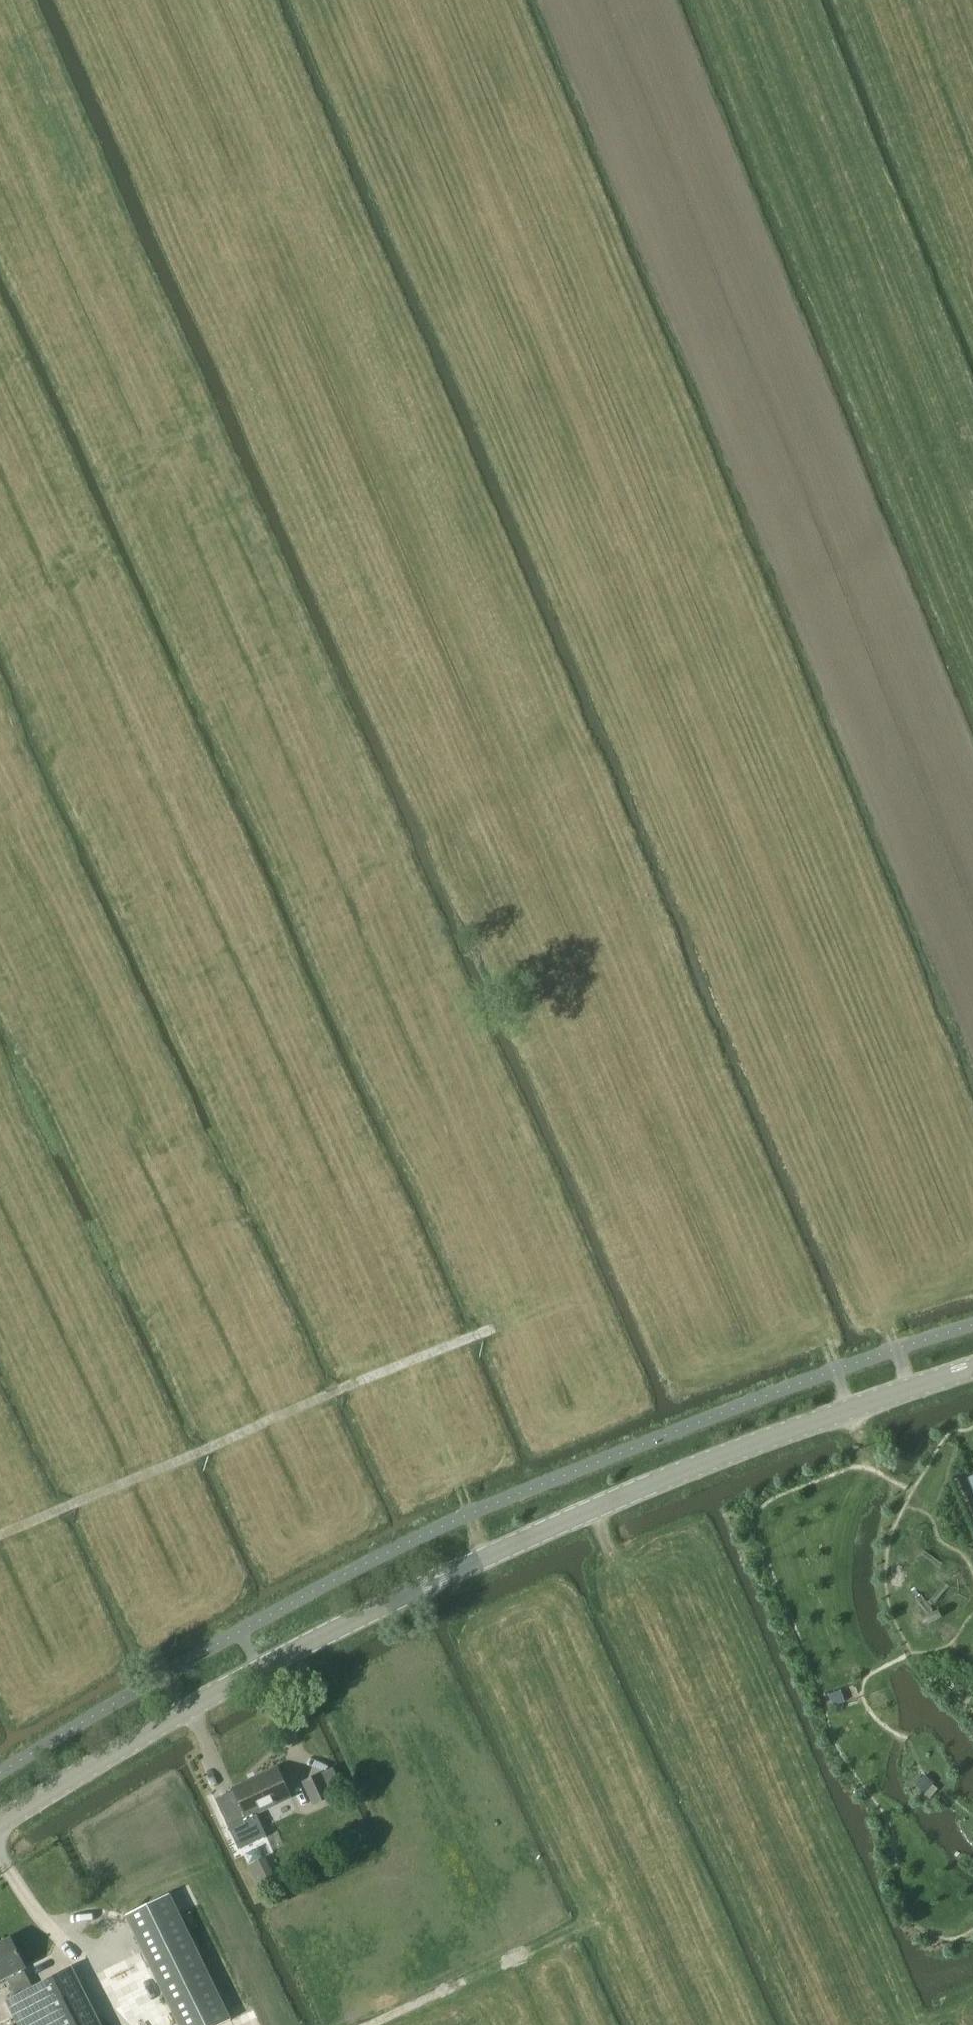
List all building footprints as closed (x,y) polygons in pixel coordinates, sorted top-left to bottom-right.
[(219,1807),(228,1826),(236,1822),(242,1837),(263,1828),(257,1814),(291,1799),(277,1768),(234,1788),(235,1790),(222,1796),(226,1804),(219,1807)] [(302,1782),(313,1807),(333,1798),(321,1773),(302,1782)] [(924,1775),(916,1786),(924,1793),(933,1782),(924,1775)] [(256,1884),(274,1876),(265,1858),(247,1866),(256,1884)] [(179,2024),(217,2024),(230,2018),(169,1894),(125,1915),(179,2024)] [(0,1943),(0,1981),(26,1968),(11,1938),(0,1943)] [(13,2019),(16,2024),(101,2024),(73,1967),(5,2001),(14,2019),(13,2019)]
